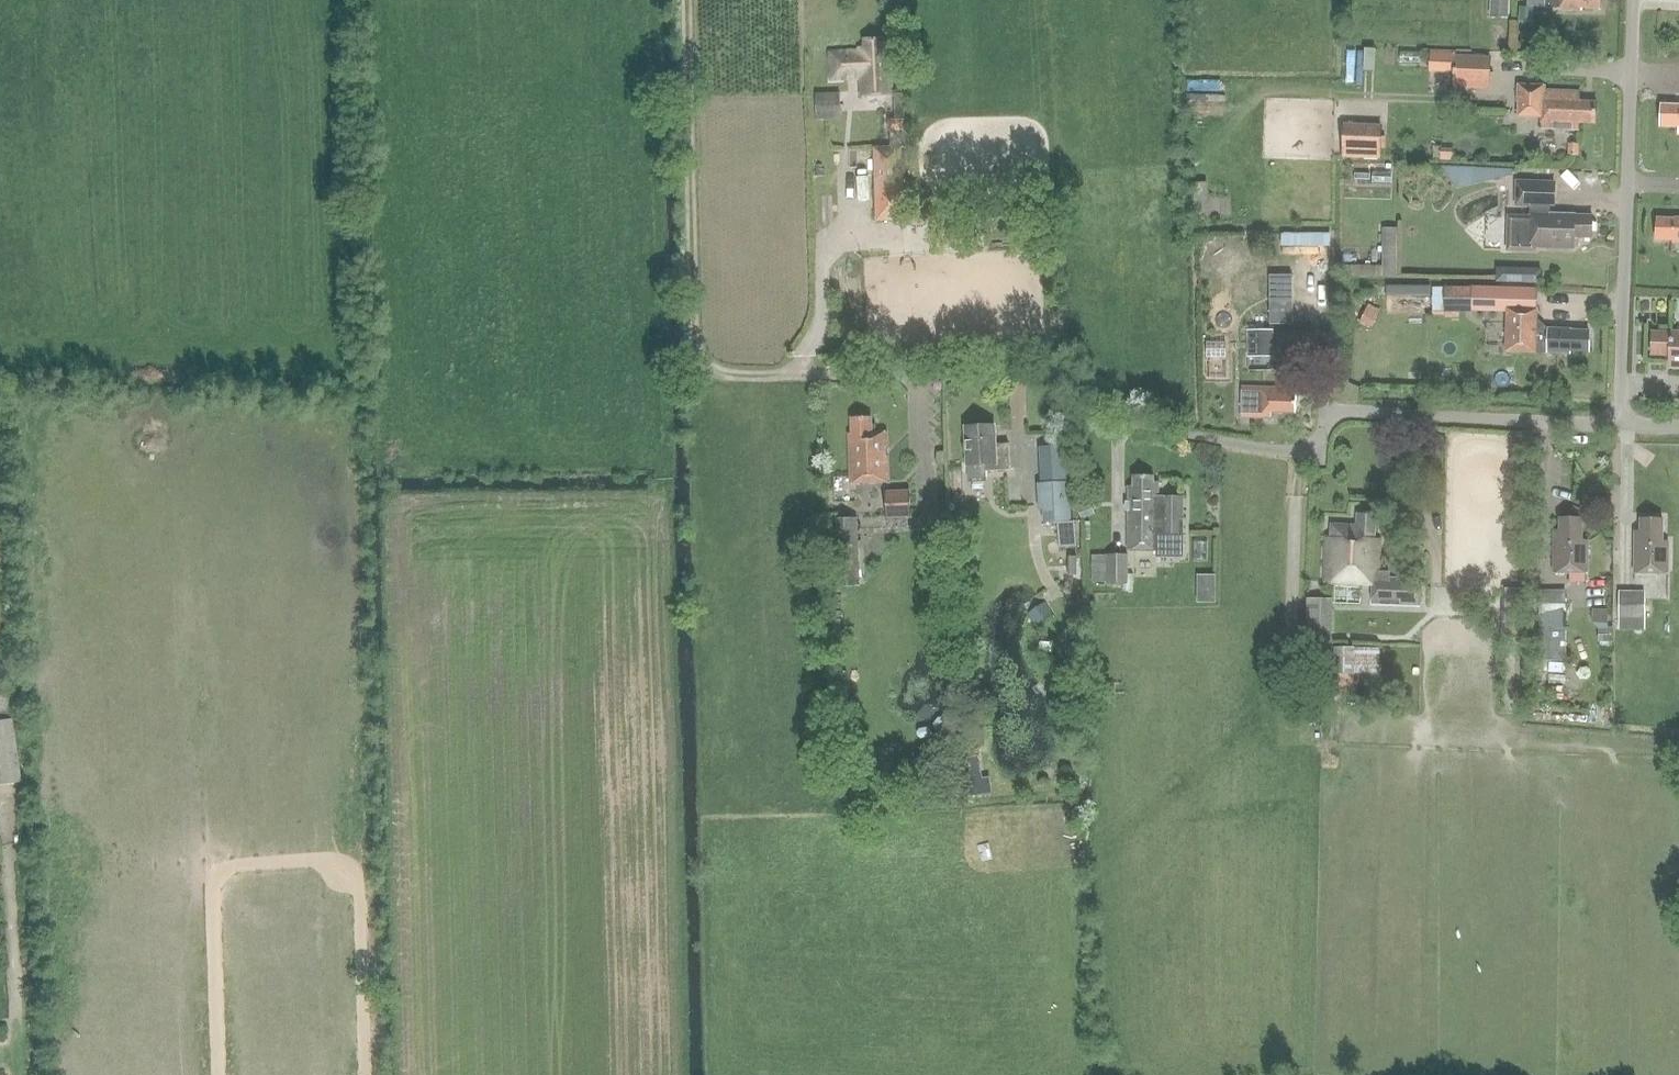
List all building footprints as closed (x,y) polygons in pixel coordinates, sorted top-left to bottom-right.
[(1510,0),(1492,0),(1492,19),(1510,19),(1510,0)] [(1547,9),(1559,9),(1559,11),(1582,12),(1582,10),(1600,10),(1600,0),(1547,0),(1547,9)] [(1519,22),(1533,22),(1534,7),(1527,7),(1519,6),(1519,22)] [(860,50),(831,52),(832,80),(861,79),(862,95),(893,94),(893,93),(892,60),(886,60),(885,38),(866,39),(866,47),(860,47),(860,50)] [(1488,92),(1490,59),(1454,58),(1452,90),(1488,92)] [(1597,123),(1596,102),(1579,102),(1579,92),(1544,92),(1544,88),(1517,88),(1517,105),(1518,105),(1518,120),(1542,119),(1542,130),(1580,130),(1580,123),(1597,123)] [(841,93),(817,94),(818,120),(842,119),(841,93)] [(1678,133),(1678,107),(1678,105),(1661,105),(1660,126),(1678,126),(1678,133)] [(888,131),(902,131),(904,131),(904,119),(901,119),(894,119),(888,119),(888,131)] [(1343,125),(1342,149),(1358,150),(1381,151),(1382,127),(1343,125)] [(1579,143),(1568,143),(1567,155),(1579,156),(1579,143)] [(875,147),(877,220),(904,220),(902,147),(875,147)] [(1535,248),(1574,250),(1575,238),(1593,239),(1594,218),(1576,217),(1546,215),(1547,206),(1555,206),(1556,184),(1519,182),(1518,207),(1531,207),(1531,218),(1510,217),(1508,251),(1535,252),(1535,248)] [(1656,240),(1674,240),(1674,243),(1678,243),(1678,219),(1675,219),(1675,220),(1657,219),(1656,240)] [(1382,277),(1397,277),(1398,228),(1383,228),(1382,266),(1382,277)] [(1281,233),(1281,246),(1290,245),(1302,246),(1302,234),(1291,233),(1281,233)] [(1330,280),(1331,249),(1313,249),(1312,280),(1330,280)] [(1541,268),(1510,267),(1510,281),(1541,282),(1541,268)] [(1472,287),(1444,286),(1444,288),(1430,288),(1430,313),(1445,314),(1445,316),(1459,316),(1459,311),(1472,312),(1472,287)] [(1270,324),(1293,324),(1293,302),(1270,302),(1270,324)] [(1381,310),(1369,304),(1359,323),(1372,329),(1381,310)] [(1507,311),(1507,333),(1509,333),(1508,351),(1507,351),(1506,355),(1535,355),(1535,354),(1547,354),(1547,355),(1571,355),(1571,353),(1589,353),(1589,332),(1571,332),(1571,331),(1548,330),(1548,331),(1536,331),(1536,311),(1507,311)] [(1270,356),(1270,330),(1248,330),(1248,357),(1270,356)] [(1671,332),(1671,333),(1653,333),(1652,355),(1670,356),(1670,367),(1678,367),(1678,332),(1671,332)] [(1241,387),(1241,417),(1257,417),(1257,414),(1261,414),(1261,417),(1271,417),(1271,412),(1296,413),(1296,393),(1287,393),(1287,388),(1241,387)] [(849,432),(849,480),(886,480),(885,431),(870,431),(870,415),(851,416),(851,432),(849,432)] [(985,471),(1009,470),(1008,443),(994,443),(993,425),(964,426),(966,464),(966,478),(985,477),(985,471)] [(1157,555),(1183,555),(1182,495),(1158,495),(1158,481),(1153,482),(1153,475),(1132,475),(1132,486),(1127,486),(1128,550),(1157,549),(1157,555)] [(1071,521),(1069,482),(1037,483),(1039,510),(1043,510),(1044,523),(1071,521)] [(885,491),(886,516),(909,516),(908,491),(885,491)] [(1094,513),(1088,499),(1075,504),(1081,519),(1094,513)] [(1374,537),(1375,512),(1356,511),(1356,525),(1331,524),(1330,535),(1326,535),(1324,583),(1360,584),(1360,581),(1372,581),(1372,600),(1420,601),(1421,583),(1406,582),(1406,575),(1389,575),(1390,569),(1379,569),(1380,538),(1374,537)] [(854,517),(833,517),(834,584),(855,583),(854,517)] [(1554,530),(1554,572),(1588,572),(1588,540),(1582,540),(1582,518),(1560,518),(1560,530),(1554,530)] [(1635,530),(1635,573),(1668,573),(1669,541),(1663,541),(1663,519),(1641,518),(1641,530),(1635,530)] [(1122,583),(1122,591),(1133,592),(1133,577),(1126,577),(1126,555),(1105,555),(1105,583),(1122,583)] [(1569,582),(1585,582),(1585,572),(1569,572),(1569,582)] [(1198,575),(1199,601),(1217,600),(1216,574),(1198,575)] [(1566,620),(1566,590),(1539,590),(1539,652),(1551,652),(1551,620),(1566,620)] [(1645,591),(1618,591),(1618,630),(1645,630),(1645,591)] [(1332,598),(1306,598),(1305,643),(1332,644),(1332,598)] [(1053,613),(1045,601),(1027,613),(1035,625),(1053,613)] [(1524,622),(1513,622),(1513,642),(1524,643),(1524,622)] [(1599,627),(1599,642),(1612,642),(1612,627),(1599,627)] [(1329,647),(1305,646),(1305,686),(1328,687),(1329,647)] [(1379,647),(1336,647),(1335,687),(1354,687),(1354,674),(1379,674),(1379,647)] [(19,782),(10,721),(0,722),(0,785),(19,782)] [(992,793),(990,777),(968,780),(971,796),(992,793)]
